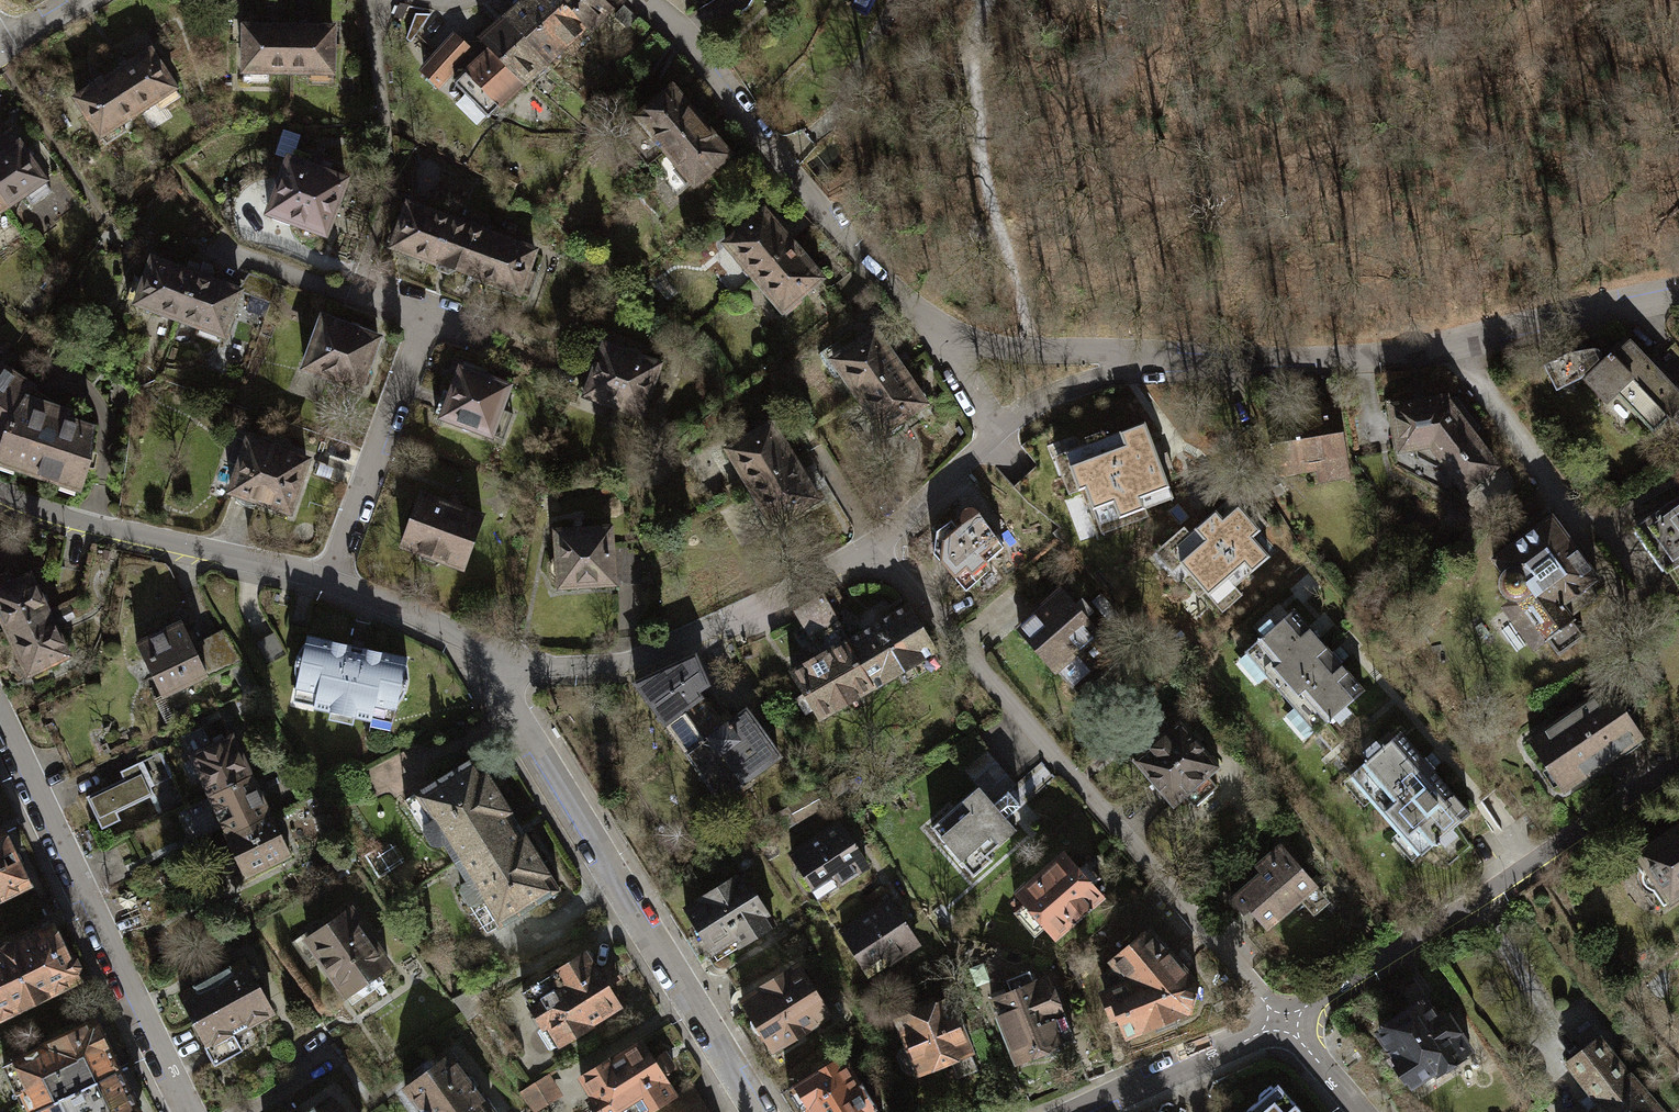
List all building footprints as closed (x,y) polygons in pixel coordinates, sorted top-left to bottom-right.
[(551,67),(567,52),(539,23),(544,18),(526,0),(524,0),(505,18),(551,67)] [(567,52),(590,30),(562,0),(526,0),(544,18),(539,23),(567,52)] [(590,30),(594,36),(613,9),(601,0),(562,0),(590,30)] [(636,16),(623,6),(614,17),(627,27),(636,16)] [(429,14),(415,14),(405,38),(409,40),(429,14)] [(551,67),(505,18),(481,41),(486,46),(527,90),(551,67)] [(287,72),(287,27),(242,27),(242,83),(268,83),(268,72),(287,72)] [(332,28),(287,27),(287,72),(308,72),(308,82),(332,82),(332,28)] [(475,52),(455,34),(421,74),(441,92),(475,52)] [(465,73),(455,84),(486,117),(493,111),(497,115),(502,112),(525,91),(527,90),(486,46),(478,53),(483,57),(465,73)] [(150,50),(112,75),(136,112),(154,101),(159,109),(180,96),(150,50)] [(136,112),(112,75),(74,98),(104,145),(126,132),(120,122),(136,112)] [(704,117),(678,84),(637,117),(663,150),(704,117)] [(739,158),(704,117),(663,150),(654,158),(668,176),(662,180),(676,198),(692,185),(697,193),(739,158)] [(0,158),(0,196),(7,206),(24,194),(31,205),(51,191),(19,145),(0,158)] [(408,153),(397,154),(399,169),(410,168),(408,153)] [(352,179),(286,155),(262,218),(299,232),(300,237),(303,242),(309,245),(314,245),(319,243),(323,240),(328,242),(352,179)] [(407,205),(392,248),(434,263),(449,220),(407,205)] [(768,210),(723,248),(751,281),(796,242),(768,210)] [(449,220),(434,263),(437,270),(447,274),(454,270),(476,278),(491,234),(449,220)] [(491,234),(476,278),(525,294),(540,251),(491,234)] [(796,242),(751,281),(783,318),(829,280),(796,242)] [(195,275),(151,259),(132,311),(176,327),(195,275)] [(249,274),(238,290),(246,293),(240,308),(264,317),(276,284),(249,274)] [(238,290),(195,275),(176,327),(227,344),(240,308),(246,293),(238,290)] [(377,337),(322,318),(305,370),(359,389),(366,386),(371,379),(371,371),(368,365),(377,337)] [(878,328),(830,364),(856,399),(904,365),(878,328)] [(1629,341),(1611,358),(1609,355),(1595,369),(1588,376),(1580,382),(1607,411),(1604,414),(1620,430),(1636,414),(1653,432),(1678,407),(1678,393),(1629,341)] [(587,370),(577,399),(610,411),(607,419),(632,428),(636,415),(645,418),(663,365),(604,345),(594,373),(587,370)] [(1588,376),(1595,369),(1593,366),(1600,360),(1601,354),(1599,350),(1594,349),(1566,353),(1543,365),(1556,390),(1581,377),(1585,373),(1588,376)] [(0,362),(0,439),(36,386),(0,362)] [(904,365),(856,399),(886,441),(934,407),(904,365)] [(515,387),(459,368),(451,391),(443,389),(431,422),(495,444),(515,387)] [(0,448),(0,470),(81,495),(92,461),(94,428),(64,420),(66,415),(55,411),(57,406),(36,386),(0,439),(0,447),(0,448)] [(1479,428),(1457,396),(1388,407),(1397,462),(1430,457),(1460,498),(1498,472),(1470,434),(1479,428)] [(1301,410),(1277,413),(1287,479),(1316,475),(1318,487),(1354,481),(1343,404),(1314,408),(1313,400),(1299,403),(1301,410)] [(720,446),(745,488),(795,459),(772,422),(744,438),(741,433),(720,446)] [(1076,505),(1086,501),(1100,535),(1115,529),(1118,536),(1151,523),(1148,516),(1175,505),(1146,431),(1060,465),(1076,505)] [(312,463),(247,441),(230,492),(236,494),(236,502),(250,507),(258,502),(294,514),(312,463)] [(745,488),(772,533),(821,504),(795,459),(745,488)] [(491,518),(419,495),(400,553),(472,575),(491,518)] [(1641,532),(1672,575),(1678,569),(1678,506),(1676,507),(1651,525),(1641,532)] [(1186,533),(1160,556),(1216,616),(1273,564),(1258,548),(1266,540),(1236,507),(1196,544),(1186,533)] [(941,536),(939,557),(966,589),(1010,551),(1004,544),(982,514),(977,512),(973,513),(969,515),(966,519),(966,533),(963,533),(955,524),(941,536)] [(1604,583),(1554,521),(1490,571),(1500,585),(1499,589),(1498,592),(1498,599),(1500,602),(1502,605),(1506,609),(1510,611),(1514,612),(1503,615),(1534,658),(1569,631),(1566,626),(1592,607),(1584,596),(1604,583)] [(616,527),(555,531),(557,559),(550,566),(550,579),(558,585),(559,594),(620,590),(618,550),(616,527)] [(646,548),(618,550),(620,590),(649,588),(646,548)] [(0,575),(0,627),(3,634),(50,612),(32,575),(13,584),(7,572),(0,575)] [(797,613),(822,654),(845,641),(849,639),(834,614),(845,607),(835,590),(797,613)] [(1062,591),(1017,630),(1059,678),(1073,695),(1117,655),(1104,639),(1062,591)] [(845,641),(876,695),(941,657),(910,603),(849,639),(845,641)] [(3,634),(26,682),(72,660),(50,612),(3,634)] [(1259,648),(1236,668),(1257,692),(1269,682),(1293,711),(1282,721),(1306,748),(1330,727),(1337,722),(1342,728),(1356,717),(1350,710),(1368,696),(1298,615),(1259,648)] [(180,621),(135,642),(165,704),(210,682),(206,674),(192,646),(180,621)] [(192,646),(206,674),(237,659),(223,631),(192,646)] [(347,647),(308,639),(306,645),(300,653),(296,663),(296,675),(298,684),(296,693),(294,706),(315,711),(331,714),(330,722),(353,727),(355,719),(377,723),(395,726),(397,714),(399,705),(404,698),(408,687),(409,676),(407,666),(408,661),(369,652),(368,657),(346,652),(347,647)] [(845,641),(822,654),(792,672),(823,726),(876,695),(845,641)] [(700,658),(638,689),(668,730),(687,753),(734,720),(727,710),(715,718),(705,704),(701,698),(713,690),(700,658)] [(1608,691),(1527,748),(1565,801),(1646,745),(1608,691)] [(734,720),(687,753),(724,806),(786,761),(748,709),(734,720)] [(1183,722),(1130,767),(1172,815),(1224,771),(1183,722)] [(202,726),(181,736),(186,747),(207,737),(202,726)] [(193,759),(183,764),(191,782),(198,778),(206,797),(253,775),(235,736),(191,755),(193,759)] [(1352,780),(1343,788),(1362,811),(1371,804),(1399,837),(1390,844),(1411,868),(1420,860),(1439,844),(1449,855),(1460,846),(1453,837),(1471,821),(1400,739),(1383,753),(1377,746),(1359,761),(1365,768),(1352,780)] [(997,807),(1011,794),(1018,787),(985,750),(963,769),(981,789),(997,807)] [(478,754),(402,799),(433,851),(440,853),(446,850),(452,861),(514,824),(507,815),(512,812),(478,754)] [(124,778),(86,796),(101,828),(118,820),(115,813),(154,795),(139,763),(121,771),(124,778)] [(253,775),(206,797),(225,836),(271,814),(253,775)] [(964,805),(934,832),(945,844),(965,867),(976,879),(994,864),(989,858),(1001,848),(1018,833),(1008,821),(1023,807),(1011,794),(997,807),(981,789),(964,805)] [(813,790),(788,803),(797,821),(822,807),(813,790)] [(271,814),(225,836),(233,853),(225,857),(235,877),(244,872),(249,882),(294,861),(271,814)] [(840,823),(791,855),(816,893),(835,880),(841,889),(871,870),(840,823)] [(514,824),(452,861),(465,882),(462,884),(461,893),(491,941),(566,895),(526,830),(520,834),(514,824)] [(1631,857),(1641,871),(1640,878),(1642,884),(1648,889),(1653,889),(1663,905),(1678,895),(1678,825),(1631,857)] [(27,892),(25,888),(26,883),(25,877),(22,873),(17,871),(0,835),(0,905),(27,892)] [(1262,875),(1227,904),(1244,924),(1251,918),(1267,936),(1321,891),(1283,845),(1256,868),(1262,875)] [(1068,855),(1017,899),(1027,911),(1017,920),(1037,943),(1048,934),(1059,946),(1109,902),(1097,888),(1104,882),(1091,868),(1084,873),(1068,855)] [(891,901),(871,870),(841,889),(835,880),(816,893),(842,933),(891,901)] [(703,905),(688,914),(719,965),(740,953),(743,959),(784,935),(750,878),(742,883),(739,879),(701,902),(703,905)] [(891,901),(842,933),(864,966),(882,955),(886,962),(917,942),(891,901)] [(354,907),(301,945),(345,1006),(398,969),(354,907)] [(1155,931),(1114,967),(1117,971),(1106,981),(1113,997),(1111,1005),(1112,1011),(1115,1017),(1117,1019),(1119,1021),(1123,1022),(1132,1043),(1159,1032),(1161,1038),(1183,1030),(1180,1023),(1199,1015),(1204,985),(1155,931)] [(75,991),(48,934),(0,956),(0,1027),(75,991)] [(547,1026),(563,1052),(593,1034),(590,1030),(622,1011),(608,988),(613,985),(602,967),(597,970),(586,952),(521,991),(528,1003),(527,1003),(542,1028),(547,1026)] [(205,1053),(214,1071),(245,1054),(235,1037),(274,1016),(243,959),(174,996),(205,1053)] [(798,966),(743,1001),(777,1056),(833,1020),(818,997),(826,992),(818,980),(810,985),(798,966)] [(1015,991),(991,1000),(1019,1073),(1064,1055),(1060,1046),(1076,1040),(1051,977),(1035,983),(1032,975),(1012,983),(1015,991)] [(480,983),(451,997),(466,1018),(493,1000),(480,983)] [(952,1003),(897,1024),(907,1050),(900,1053),(897,1060),(902,1074),(909,1076),(916,1073),(920,1083),(952,1070),(956,1081),(980,1072),(975,1061),(952,1003)] [(1425,1003),(1380,1032),(1413,1083),(1434,1069),(1436,1072),(1469,1050),(1447,1016),(1438,1022),(1425,1003)] [(4,1068),(16,1096),(26,1093),(31,1109),(36,1111),(52,1111),(124,1079),(95,1020),(4,1068)] [(1598,1035),(1565,1062),(1599,1104),(1590,1111),(1662,1111),(1598,1035)] [(580,1076),(592,1096),(588,1099),(596,1111),(657,1111),(659,1111),(677,1098),(664,1076),(669,1073),(657,1054),(652,1057),(641,1039),(613,1057),(612,1056),(580,1076)] [(791,1091),(803,1110),(809,1107),(812,1111),(880,1111),(881,1111),(864,1083),(861,1085),(844,1058),(791,1091)] [(408,1091),(423,1111),(491,1111),(451,1059),(408,1091)] [(519,1091),(533,1111),(545,1111),(566,1098),(548,1072),(519,1091)] [(124,1079),(52,1111),(140,1111),(124,1079)] [(1243,1111),(1312,1111),(1303,1111),(1277,1083),(1273,1086),(1270,1083),(1259,1093),(1258,1098),(1243,1111)] [(677,1098),(659,1111),(660,1111),(682,1111),(697,1102),(689,1089),(677,1098)] [(682,1111),(705,1111),(697,1102),(682,1111)]
